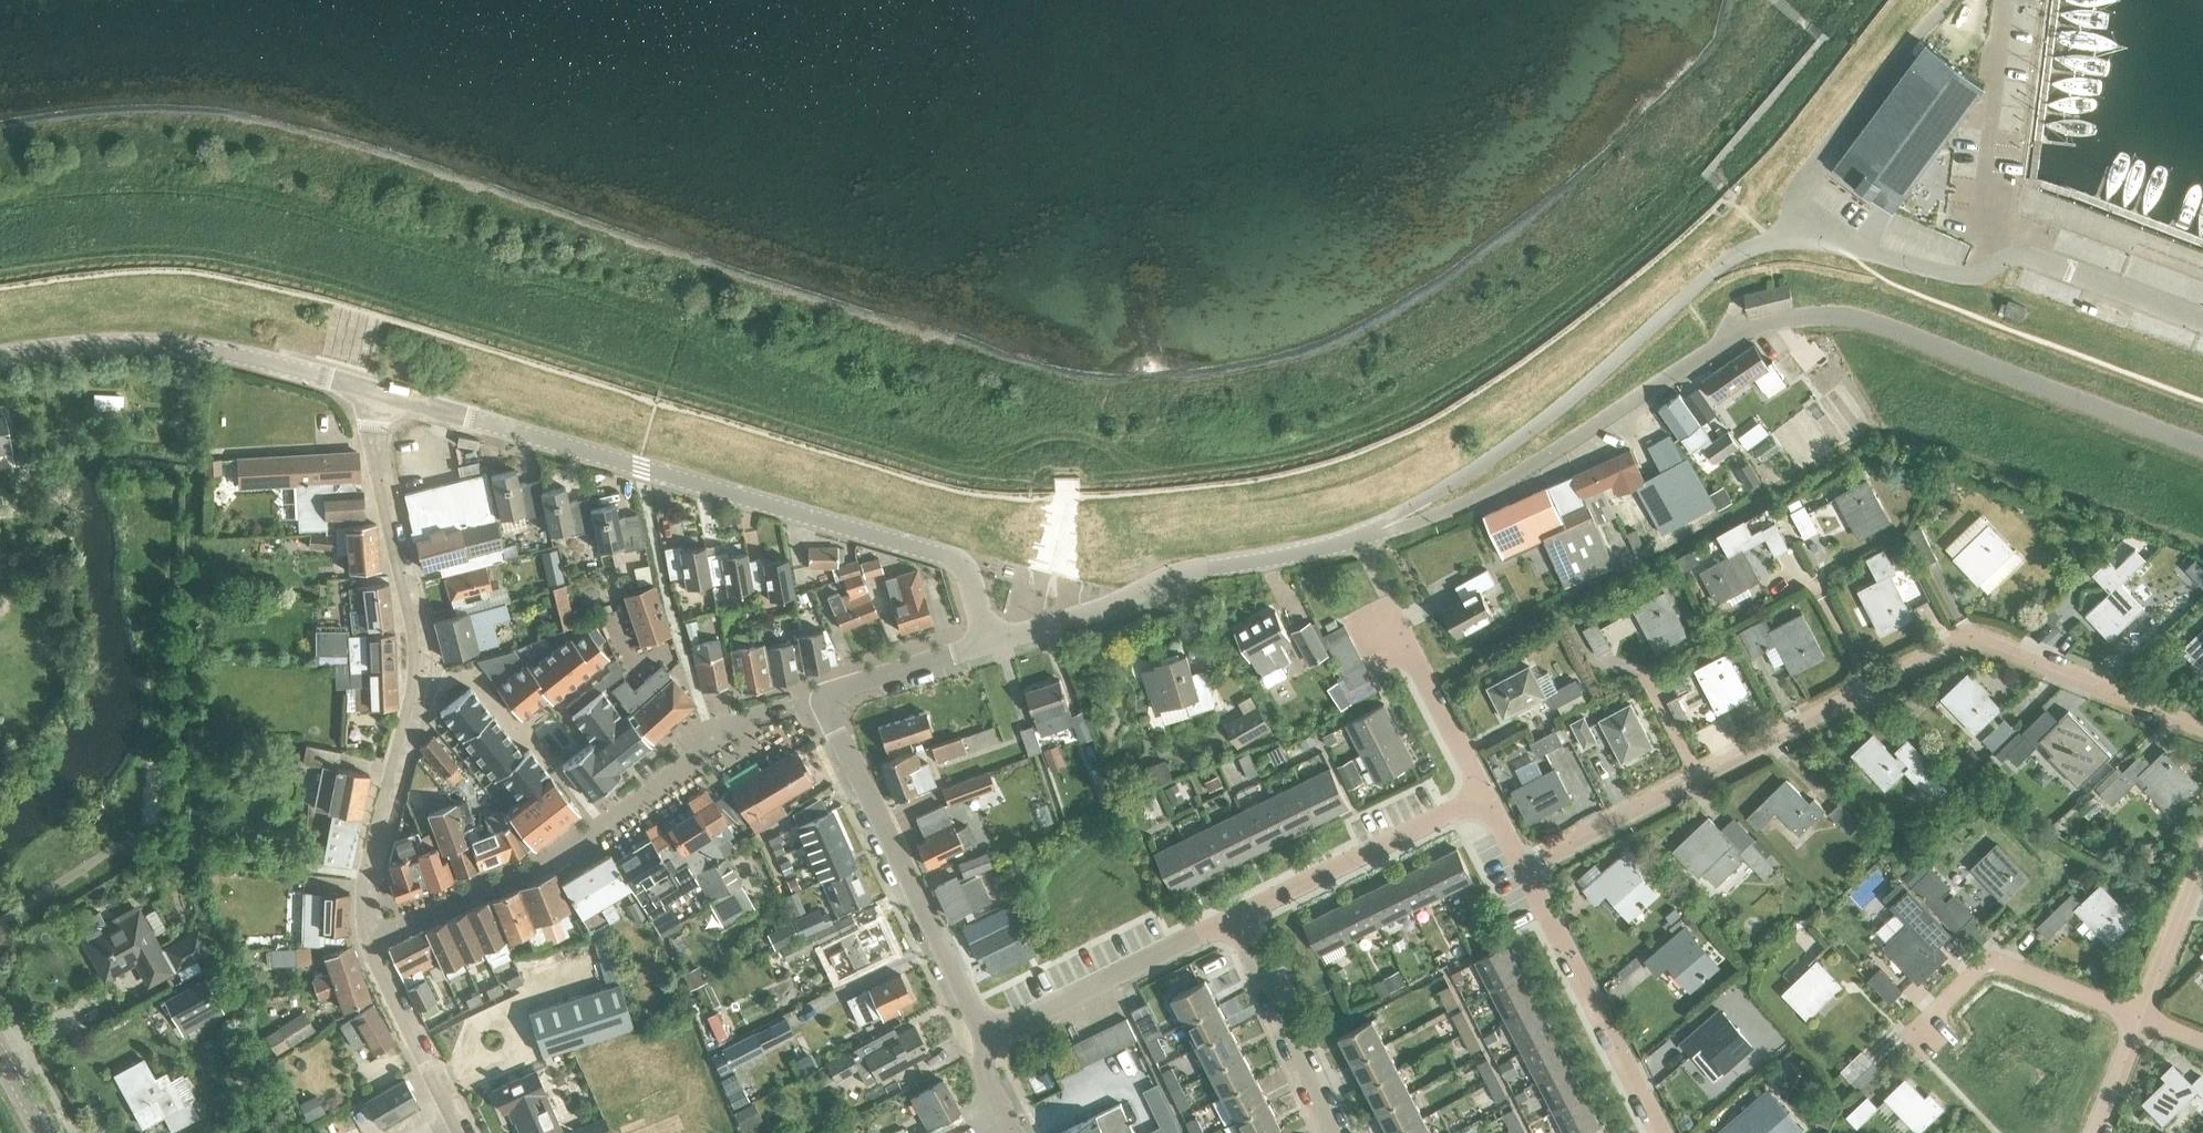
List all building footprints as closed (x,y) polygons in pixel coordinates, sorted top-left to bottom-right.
[(1964,40),(1963,41),(1941,25),(1927,44),(1926,43),(1827,179),(1886,221),(1985,85),(1963,69),(1977,51),(1974,49),(1975,48),(1964,40)] [(1744,292),(1749,312),(1792,302),(1787,282),(1744,292)] [(2021,319),(2025,307),(2008,301),(2006,305),(2001,303),(1997,314),(2002,316),(2003,313),(2021,319)] [(1773,361),(1768,364),(1754,344),(1702,380),(1716,400),(1755,374),(1764,388),(1782,375),(1773,361)] [(1683,398),(1702,423),(1718,411),(1698,386),(1683,398)] [(1714,439),(1702,423),(1683,398),(1679,393),(1659,407),(1692,451),(1703,444),(1715,461),(1738,443),(1728,430),(1714,439)] [(36,460),(33,446),(12,451),(5,415),(0,416),(0,467),(36,460)] [(1579,474),(1599,523),(1612,518),(1601,490),(1610,486),(1615,496),(1638,487),(1665,537),(1717,510),(1689,461),(1670,433),(1647,445),(1663,474),(1641,485),(1628,454),(1579,474)] [(1748,451),(1757,466),(1772,457),(1763,442),(1748,451)] [(361,489),(348,490),(348,480),(359,479),(357,451),(238,458),(239,486),(297,483),(299,529),(327,528),(326,518),(363,516),(361,489)] [(1739,466),(1752,484),(1763,477),(1751,458),(1739,466)] [(222,459),(205,460),(204,474),(221,474),(222,459)] [(542,491),(544,490),(541,479),(521,484),(517,468),(492,474),(502,517),(525,511),(527,518),(547,513),(548,513),(542,491)] [(412,530),(496,510),(487,473),(404,493),(409,513),(408,513),(412,530)] [(1596,524),(1599,523),(1579,474),(1553,484),(1567,519),(1546,528),(1550,537),(1568,582),(1614,565),(1596,524)] [(1836,497),(1859,539),(1889,522),(1866,481),(1836,497)] [(1505,555),(1550,537),(1546,528),(1567,519),(1553,484),(1487,511),(1505,555)] [(592,508),(593,507),(591,496),(569,501),(566,485),(544,490),(542,491),(548,513),(547,513),(552,535),(575,530),(576,535),(597,530),(598,530),(592,508)] [(598,530),(597,530),(602,551),(623,546),(624,551),(645,546),(639,513),(618,518),(615,502),(593,507),(592,508),(598,530)] [(1792,514),(1805,538),(1817,532),(1804,507),(1792,514)] [(472,568),(485,564),(507,559),(496,510),(412,530),(414,539),(420,567),(469,555),(472,568)] [(348,570),(379,566),(374,523),(335,526),(337,551),(345,550),(348,570)] [(1776,556),(1788,550),(1775,525),(1763,532),(1761,528),(1730,545),(1735,554),(1702,573),(1718,602),(1729,597),(1732,604),(1751,593),(1748,586),(1759,580),(1742,550),(1766,537),(1776,556)] [(1955,559),(1979,583),(2013,551),(1989,526),(1955,559)] [(309,547),(330,548),(331,534),(310,532),(309,547)] [(1912,542),(1925,567),(1938,560),(1925,536),(1912,542)] [(711,582),(706,554),(705,545),(682,550),(681,544),(664,547),(670,577),(683,574),(685,587),(711,582)] [(837,580),(861,573),(857,560),(836,565),(836,546),(808,546),(808,566),(831,566),(835,580),(837,580)] [(1859,592),(1881,634),(1911,618),(1890,576),(1895,573),(1882,549),(1865,558),(1878,582),(1859,592)] [(2116,568),(2125,577),(2145,559),(2135,549),(2116,568)] [(753,587),(748,559),(747,551),(724,555),(723,551),(706,554),(711,582),(724,579),(726,592),(753,587)] [(748,559),(753,587),(766,585),(769,599),(795,594),(788,558),(764,562),(763,556),(748,559)] [(860,562),(864,576),(882,571),(877,557),(860,562)] [(485,564),(472,568),(445,575),(453,607),(489,597),(487,590),(492,588),(485,564)] [(884,577),(899,630),(931,621),(916,568),(884,577)] [(1444,609),(1457,634),(1493,615),(1479,590),(1494,582),(1486,568),(1455,585),(1463,599),(1444,609)] [(861,573),(837,580),(839,586),(845,584),(849,594),(840,598),(838,592),(828,596),(841,629),(878,614),(861,573)] [(368,634),(394,631),(394,626),(390,582),(356,585),(359,613),(365,612),(368,633),(368,634)] [(2086,614),(2110,639),(2144,607),(2120,582),(2086,614)] [(622,594),(641,644),(666,635),(648,584),(622,594)] [(564,631),(575,628),(564,587),(553,590),(564,631)] [(1635,609),(1657,651),(1687,635),(1664,593),(1635,609)] [(434,623),(442,658),(478,648),(472,623),(508,614),(507,610),(515,608),(513,602),(434,623)] [(1285,651),(1282,653),(1277,644),(1290,637),(1275,611),(1237,632),(1263,677),(1267,686),(1286,676),(1281,667),(1290,662),(1285,651)] [(1793,673),(1823,657),(1801,615),(1772,631),(1764,617),(1734,635),(1746,659),(1753,655),(1754,656),(1766,650),(1774,666),(1786,659),(1793,673)] [(718,640),(698,643),(695,627),(698,627),(697,620),(686,622),(692,645),(703,692),(728,687),(718,640)] [(1584,630),(1598,654),(1610,647),(1596,623),(1584,630)] [(573,643),(572,643),(592,669),(607,657),(598,645),(605,639),(595,626),(573,643)] [(1328,648),(1349,637),(1344,626),(1323,637),(1328,648)] [(771,683),(765,646),(764,642),(763,643),(761,629),(730,634),(732,648),(738,685),(742,691),(771,685),(771,683)] [(797,641),(802,669),(803,669),(803,671),(829,666),(829,664),(836,662),(833,647),(826,649),(822,629),(796,634),(796,636),(797,641)] [(318,653),(346,654),(346,631),(319,630),(318,653)] [(2202,672),(2202,630),(2182,650),(2202,672)] [(351,670),(395,667),(394,631),(368,634),(368,633),(363,633),(347,633),(350,661),(351,670)] [(1300,634),(1289,641),(1300,661),(1312,654),(1300,634)] [(1334,658),(1355,647),(1349,637),(1328,648),(1334,658)] [(569,638),(555,649),(579,679),(592,669),(572,643),(573,643),(569,638)] [(802,669),(797,641),(791,643),(790,641),(765,646),(771,683),(798,677),(796,670),(802,669)] [(1339,669),(1360,658),(1355,647),(1334,658),(1339,669)] [(555,649),(542,659),(566,690),(579,679),(555,649)] [(514,650),(477,661),(490,678),(518,656),(514,650)] [(1207,676),(1194,680),(1186,652),(1155,662),(1162,688),(1150,692),(1155,708),(1183,699),(1187,713),(1215,705),(1207,676)] [(1696,670),(1718,712),(1748,696),(1726,655),(1696,670)] [(610,670),(601,678),(607,685),(622,673),(615,658),(606,665),(610,670)] [(1345,679),(1366,669),(1360,658),(1339,669),(1345,679)] [(529,669),(528,670),(548,695),(548,696),(552,701),(566,690),(542,659),(529,669)] [(397,706),(395,667),(351,670),(350,661),(334,662),(335,687),(337,687),(357,685),(358,707),(397,706)] [(525,664),(511,675),(535,706),(548,696),(548,695),(528,670),(529,669),(525,664)] [(650,740),(652,742),(689,710),(694,704),(660,665),(627,694),(628,696),(622,701),(631,712),(636,718),(639,721),(636,725),(650,740)] [(1548,671),(1535,677),(1530,666),(1488,688),(1504,719),(1551,694),(1557,706),(1582,693),(1575,681),(1558,691),(1548,671)] [(1668,673),(1678,694),(1689,689),(1678,668),(1668,673)] [(1366,669),(1345,679),(1350,690),(1371,679),(1366,669)] [(511,675),(497,686),(521,717),(535,706),(511,675)] [(1943,699),(1976,732),(2000,708),(1968,675),(1943,699)] [(1052,722),(1064,718),(1061,709),(1068,706),(1059,679),(1026,690),(1036,718),(1049,714),(1052,722)] [(470,687),(439,711),(442,714),(450,725),(481,701),(470,687)] [(571,713),(571,714),(582,728),(612,703),(601,689),(591,697),(571,713)] [(585,690),(565,706),(571,713),(591,697),(585,690)] [(481,701),(450,725),(461,739),(491,715),(481,701)] [(612,703),(582,728),(592,740),(593,739),(593,740),(623,716),(612,703)] [(1361,753),(1399,733),(1384,704),(1346,724),(1361,753)] [(1600,720),(1622,762),(1652,747),(1630,705),(1600,720)] [(1069,715),(1080,742),(1095,736),(1084,709),(1069,715)] [(1223,724),(1232,747),(1267,733),(1258,710),(1223,724)] [(623,716),(593,740),(617,770),(617,769),(649,744),(648,742),(650,740),(636,725),(639,721),(636,718),(631,712),(629,713),(627,714),(623,717),(623,716)] [(889,763),(914,753),(909,740),(930,733),(923,712),(877,727),(889,763)] [(2074,774),(2103,747),(2072,712),(2046,737),(2055,745),(2048,752),(2074,774)] [(491,715),(461,739),(471,752),(502,728),(491,715)] [(1572,724),(1584,748),(1597,742),(1584,718),(1572,724)] [(1982,739),(1993,750),(2009,733),(1999,722),(1982,739)] [(1021,729),(1029,754),(1042,750),(1033,725),(1021,729)] [(502,728),(471,752),(482,765),(513,741),(502,728)] [(2033,729),(2009,755),(2019,766),(2044,742),(2033,729)] [(1531,745),(1537,757),(1561,744),(1555,732),(1531,745)] [(1399,733),(1361,753),(1376,782),(1414,762),(1399,733)] [(931,746),(936,762),(965,752),(960,736),(931,746)] [(1874,736),(1855,754),(1887,789),(1911,767),(1934,790),(1947,780),(1917,750),(1907,759),(1903,755),(1896,759),(1874,736)] [(420,748),(445,779),(458,768),(433,737),(420,748)] [(592,740),(561,764),(588,798),(598,790),(600,792),(611,783),(610,781),(620,773),(617,769),(617,770),(593,740),(593,739),(592,740)] [(513,741),(482,765),(492,779),(498,774),(523,755),(523,754),(513,741)] [(1043,749),(1051,770),(1066,764),(1058,743),(1043,749)] [(313,808),(331,811),(361,817),(369,780),(342,775),(342,767),(337,766),(340,751),(305,744),(302,763),(321,767),(313,808)] [(523,755),(498,774),(503,781),(509,787),(539,763),(528,749),(523,754),(523,755)] [(1951,770),(1962,781),(1982,761),(1972,750),(1951,770)] [(798,753),(794,755),(792,751),(729,789),(755,831),(785,812),(778,801),(810,781),(808,778),(811,775),(798,753)] [(2136,778),(2176,820),(2189,807),(2182,800),(2198,785),(2165,751),(2136,778)] [(1238,757),(1248,777),(1258,772),(1249,752),(1238,757)] [(914,753),(889,763),(882,765),(896,800),(936,784),(926,761),(919,764),(914,753)] [(539,763),(509,787),(519,800),(519,801),(550,776),(539,763)] [(1170,777),(1165,767),(1153,772),(1152,773),(1156,783),(1170,777)] [(1303,782),(1322,820),(1349,806),(1330,768),(1303,782)] [(941,788),(948,804),(994,786),(988,770),(941,788)] [(1514,792),(1529,822),(1571,800),(1555,770),(1514,792)] [(2102,792),(2112,802),(2133,782),(2123,772),(2102,792)] [(519,800),(506,810),(535,847),(544,840),(545,840),(555,832),(554,832),(556,830),(557,830),(567,822),(578,812),(550,776),(519,801),(519,800)] [(1815,800),(1810,805),(1787,781),(1767,800),(1748,820),(1757,829),(1777,810),(1800,834),(1824,810),(1815,800)] [(1322,820),(1303,782),(1280,792),(1301,831),(1322,820)] [(1278,840),(1301,831),(1280,792),(1260,802),(1278,840)] [(526,852),(503,811),(486,818),(491,832),(478,837),(465,801),(458,803),(480,870),(526,852)] [(1244,857),(1278,840),(1260,802),(1225,819),(1244,857)] [(708,867),(725,857),(735,849),(729,839),(732,837),(713,803),(681,822),(708,867)] [(472,873),(480,870),(456,805),(428,815),(442,852),(447,850),(459,878),(472,873)] [(1831,814),(1850,834),(1860,825),(1841,805),(1831,814)] [(945,812),(942,814),(939,809),(917,820),(924,832),(923,835),(925,841),(916,845),(927,866),(975,842),(966,825),(955,830),(951,822),(950,822),(945,812)] [(351,864),(361,817),(331,811),(326,843),(305,839),(303,859),(351,866),(351,864)] [(806,842),(840,827),(833,811),(799,826),(806,842)] [(1758,837),(1741,852),(1732,843),(1709,818),(1675,850),(1698,875),(1702,871),(1716,886),(1745,857),(1766,879),(1782,863),(1758,837)] [(1209,874),(1244,857),(1225,819),(1190,836),(1209,874)] [(696,875),(708,867),(681,822),(650,840),(662,862),(668,859),(672,866),(674,869),(682,882),(696,875)] [(405,833),(424,889),(452,880),(445,859),(440,861),(434,844),(433,845),(429,832),(427,833),(424,826),(419,828),(421,834),(418,835),(415,829),(405,833)] [(814,860),(848,846),(840,827),(806,842),(814,860)] [(397,898),(424,889),(405,833),(393,838),(386,862),(396,877),(392,878),(397,898)] [(1173,892),(1209,874),(1190,836),(1155,854),(1173,892)] [(653,878),(672,866),(668,859),(662,862),(650,840),(614,861),(630,888),(637,900),(646,916),(648,915),(654,927),(664,921),(662,917),(666,914),(664,909),(669,905),(653,878)] [(1972,869),(2005,903),(2030,879),(1997,845),(1972,869)] [(822,879),(856,865),(848,846),(814,860),(822,879)] [(1426,864),(1441,895),(1472,880),(1457,849),(1426,864)] [(956,876),(936,886),(951,919),(971,909),(975,917),(1009,900),(986,850),(957,863),(963,876),(957,879),(956,876)] [(630,888),(614,861),(610,854),(562,883),(590,930),(620,913),(612,899),(630,888)] [(708,867),(696,875),(713,903),(722,920),(752,904),(742,885),(725,857),(708,867)] [(1629,917),(1656,894),(1624,858),(1586,891),(1595,901),(1607,892),(1629,917)] [(1411,910),(1441,895),(1426,864),(1396,879),(1411,910)] [(856,865),(822,879),(836,912),(870,897),(856,865)] [(511,892),(528,929),(532,940),(535,947),(569,933),(566,927),(572,924),(566,911),(569,910),(561,893),(550,898),(540,879),(511,892)] [(1381,925),(1411,910),(1396,879),(1366,894),(1381,925)] [(2108,944),(2134,920),(2101,885),(2082,903),(2074,894),(2038,928),(2047,938),(2077,910),(2108,944)] [(505,939),(528,929),(511,892),(489,902),(505,939)] [(302,945),(352,944),(349,934),(350,893),(304,893),(302,945)] [(1351,939),(1381,925),(1366,894),(1336,908),(1351,939)] [(1944,905),(1963,924),(1973,915),(1954,896),(1944,905)] [(637,921),(646,916),(637,900),(628,905),(637,921)] [(506,940),(505,939),(489,902),(468,911),(484,950),(483,951),(487,960),(509,950),(505,940),(506,940)] [(962,928),(979,962),(1019,942),(1029,938),(1012,904),(1002,909),(962,928)] [(1905,915),(1921,932),(1931,922),(1915,905),(1905,915)] [(1320,955),(1351,939),(1336,908),(1305,923),(1320,955)] [(197,928),(157,951),(134,910),(108,925),(110,929),(84,943),(104,978),(134,961),(147,983),(209,948),(197,928)] [(463,960),(483,951),(484,950),(468,911),(447,922),(463,960)] [(804,936),(780,947),(785,959),(857,926),(850,913),(804,935),(804,936)] [(442,970),(463,960),(447,922),(425,932),(437,959),(442,970)] [(853,967),(854,969),(891,951),(877,922),(839,940),(846,953),(834,959),(841,973),(853,967)] [(1886,947),(1919,981),(1943,957),(1910,923),(1886,947)] [(804,936),(804,935),(797,938),(790,924),(773,932),(780,947),(804,936)] [(1690,989),(1717,967),(1685,929),(1647,962),(1657,973),(1669,963),(1690,989)] [(420,967),(437,959),(425,932),(388,949),(405,982),(420,1010),(437,1001),(420,967)] [(605,983),(617,980),(604,932),(587,935),(588,941),(584,942),(588,952),(596,950),(605,983)] [(348,973),(361,969),(352,944),(324,954),(331,972),(312,979),(315,988),(349,976),(348,973)] [(269,949),(271,966),(312,962),(310,945),(269,949)] [(1492,992),(1523,976),(1507,945),(1476,962),(1492,992)] [(1784,994),(1808,1018),(1841,986),(1815,958),(1809,964),(1812,967),(1784,994)] [(349,976),(315,988),(318,995),(336,989),(343,1009),(371,1000),(361,969),(348,973),(349,976)] [(506,979),(510,987),(523,981),(519,973),(506,979)] [(880,1014),(882,1019),(899,1011),(896,1006),(911,999),(900,975),(859,994),(861,1000),(851,1005),(856,1016),(849,1019),(853,1027),(880,1014)] [(1507,1022),(1539,1005),(1523,976),(1492,992),(1507,1022)] [(165,998),(178,1022),(216,1001),(204,977),(165,998)] [(1186,1021),(1218,1005),(1205,979),(1173,996),(1186,1021)] [(486,988),(490,997),(502,992),(498,983),(486,988)] [(528,1012),(541,1054),(632,1025),(619,983),(528,1012)] [(1438,990),(1448,1009),(1460,1003),(1450,984),(1438,990)] [(720,1013),(713,1016),(701,987),(687,992),(710,1049),(731,1040),(720,1013)] [(465,998),(469,1007),(482,1001),(478,992),(465,998)] [(1468,1004),(1474,1016),(1483,1011),(1477,999),(1468,1004)] [(1147,1000),(1131,1008),(1138,1023),(1147,1040),(1162,1032),(1147,1000)] [(1198,1045),(1230,1028),(1218,1005),(1186,1021),(1198,1045)] [(1523,1051),(1554,1035),(1539,1005),(1507,1022),(1523,1051)] [(367,1040),(373,1052),(394,1040),(375,1006),(355,1019),(341,1027),(347,1038),(354,1048),(367,1040)] [(1462,1036),(1473,1030),(1462,1007),(1450,1013),(1462,1036)] [(278,1027),(289,1045),(314,1029),(303,1011),(278,1027)] [(1724,1071),(1751,1048),(1719,1011),(1681,1043),(1691,1054),(1702,1045),(1724,1071)] [(1353,1061),(1385,1045),(1372,1019),(1340,1036),(1353,1061)] [(1115,1025),(1125,1045),(1135,1040),(1126,1020),(1115,1025)] [(857,1068),(866,1085),(928,1052),(914,1025),(896,1035),(898,1038),(855,1061),(849,1050),(825,1063),(834,1080),(857,1068)] [(1114,1050),(1125,1045),(1115,1025),(1105,1030),(1114,1050)] [(1211,1069),(1243,1053),(1230,1028),(1198,1045),(1211,1069)] [(1104,1056),(1114,1050),(1105,1030),(1094,1035),(1104,1056)] [(1473,1030),(1462,1036),(1470,1053),(1482,1046),(1473,1030)] [(1484,1035),(1488,1043),(1498,1037),(1494,1030),(1484,1035)] [(718,1052),(727,1069),(761,1051),(753,1034),(718,1052)] [(1093,1061),(1104,1056),(1094,1035),(1084,1040),(1093,1061)] [(1538,1081),(1570,1064),(1554,1035),(1523,1051),(1538,1081)] [(1157,1036),(1147,1041),(1156,1060),(1167,1055),(1157,1036)] [(1084,1066),(1093,1061),(1084,1040),(1073,1046),(1084,1066)] [(1365,1086),(1398,1069),(1385,1045),(1353,1061),(1365,1086)] [(1224,1094),(1256,1077),(1243,1053),(1211,1069),(1224,1094)] [(1843,1071),(1853,1081),(1872,1062),(1863,1053),(1843,1071)] [(1487,1084),(1499,1078),(1488,1057),(1476,1063),(1487,1084)] [(160,1072),(149,1078),(138,1058),(113,1072),(119,1083),(116,1085),(138,1125),(159,1113),(167,1128),(193,1114),(185,1098),(177,1102),(160,1072)] [(1498,1063),(1505,1076),(1514,1071),(1507,1059),(1498,1063)] [(1553,1110),(1585,1094),(1570,1064),(1538,1081),(1553,1110)] [(1171,1091),(1181,1085),(1172,1067),(1162,1072),(1171,1091)] [(2192,1086),(2174,1067),(2163,1077),(2168,1082),(2145,1104),(2164,1124),(2198,1092),(2202,1097),(2202,1078),(2202,1077),(2192,1086)] [(1378,1110),(1411,1093),(1398,1069),(1365,1086),(1378,1110)] [(542,1093),(543,1092),(533,1071),(492,1089),(501,1111),(508,1108),(519,1132),(560,1132),(542,1093)] [(254,1082),(263,1097),(273,1090),(264,1076),(254,1082)] [(1236,1118),(1268,1102),(1256,1077),(1224,1094),(1236,1118)] [(364,1101),(378,1126),(418,1103),(404,1078),(364,1101)] [(1499,1078),(1487,1084),(1495,1101),(1507,1095),(1499,1078)] [(911,1098),(926,1127),(959,1110),(943,1081),(911,1098)] [(1929,1104),(1908,1081),(1888,1099),(1919,1132),(1920,1132),(1945,1109),(1934,1099),(1929,1104)] [(1181,1085),(1171,1091),(1180,1110),(1191,1105),(1181,1085)] [(1514,1093),(1518,1101),(1528,1097),(1524,1088),(1514,1093)] [(1800,1129),(1767,1092),(1720,1132),(1795,1132),(1800,1129)] [(1423,1117),(1411,1093),(1378,1110),(1390,1132),(1393,1132),(1423,1117)] [(1553,1110),(1565,1132),(1587,1132),(1586,1132),(1601,1124),(1585,1094),(1553,1110)] [(1849,1117),(1859,1128),(1878,1110),(1869,1099),(1849,1117)] [(1135,1117),(1128,1101),(1121,1105),(1120,1103),(1059,1132),(1135,1132),(1129,1121),(1135,1117)] [(1236,1118),(1244,1132),(1269,1132),(1281,1127),(1268,1102),(1236,1118)] [(1513,1132),(1524,1127),(1513,1107),(1502,1113),(1513,1132)] [(1197,1116),(1186,1121),(1191,1132),(1205,1132),(1197,1116)] [(1423,1117),(1393,1132),(1431,1132),(1423,1117)] [(565,1132),(606,1132),(600,1119),(570,1132),(570,1131),(565,1132)]
